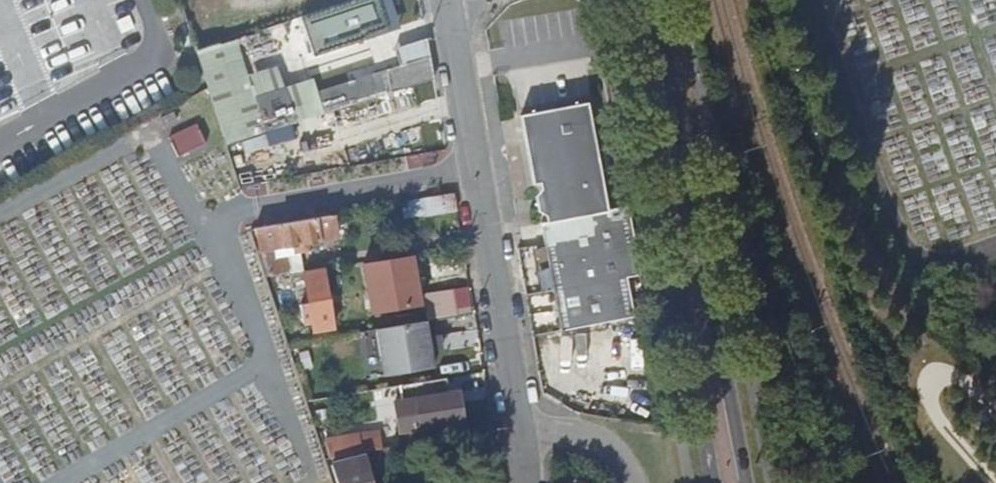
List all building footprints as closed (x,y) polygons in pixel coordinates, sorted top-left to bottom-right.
[(400,65),(305,97),(312,117),(435,77),(427,35),(395,47),(400,65)] [(265,132),(254,98),(247,77),(239,51),(236,43),(226,46),(223,44),(198,52),(209,87),(227,145),(265,132)] [(254,98),(287,87),(280,66),(247,77),(254,98)] [(312,117),(305,97),(299,82),(287,87),(298,122),(312,117)] [(298,122),(287,87),(254,98),(265,132),(298,122)] [(642,274),(629,205),(613,209),(589,102),(524,116),(538,184),(544,183),(552,221),(546,222),(568,330),(616,320),(619,332),(634,328),(629,305),(640,302),(634,277),(642,274)] [(173,112),(159,119),(163,127),(177,120),(173,112)] [(197,124),(169,138),(178,157),(206,143),(197,124)] [(309,124),(279,134),(284,150),(314,140),(309,124)] [(425,198),(428,209),(429,214),(457,208),(454,192),(425,198)] [(405,214),(428,209),(425,198),(403,202),(405,214)] [(271,276),(288,272),(285,258),(276,260),(274,250),(294,245),(297,254),(301,254),(312,251),(310,242),(339,237),(335,214),(255,229),(271,276)] [(301,274),(304,273),(301,254),(297,254),(294,245),(274,250),(276,260),(285,258),(288,272),(289,276),(301,274)] [(369,312),(424,307),(419,253),(364,259),(369,312)] [(309,320),(310,331),(333,326),(324,270),(304,273),(301,274),(306,303),(298,305),(301,322),(309,320)] [(312,340),(310,331),(309,320),(301,322),(298,305),(306,303),(301,274),(289,276),(288,272),(271,276),(293,343),(312,340)] [(447,317),(470,314),(466,289),(442,292),(447,317)] [(427,321),(378,329),(385,376),(434,367),(427,321)] [(424,442),(456,436),(446,378),(415,383),(400,386),(403,401),(395,403),(402,446),(424,442)] [(459,392),(449,394),(454,422),(464,420),(459,392)] [(380,433),(325,442),(330,458),(383,449),(380,433)] [(367,456),(333,464),(339,482),(373,482),(367,456)]
